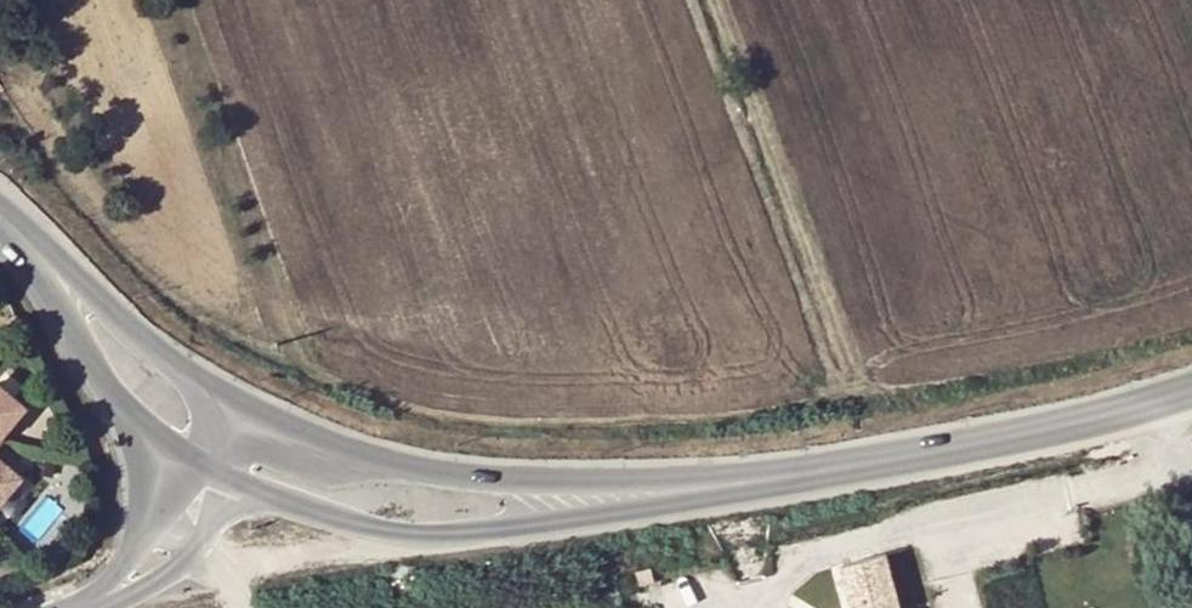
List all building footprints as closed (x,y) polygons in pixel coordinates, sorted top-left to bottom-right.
[(3,452),(35,414),(6,389),(0,397),(0,449),(3,452)] [(6,514),(31,484),(0,458),(0,508),(6,514)] [(842,562),(854,607),(901,607),(886,551),(842,562)]
